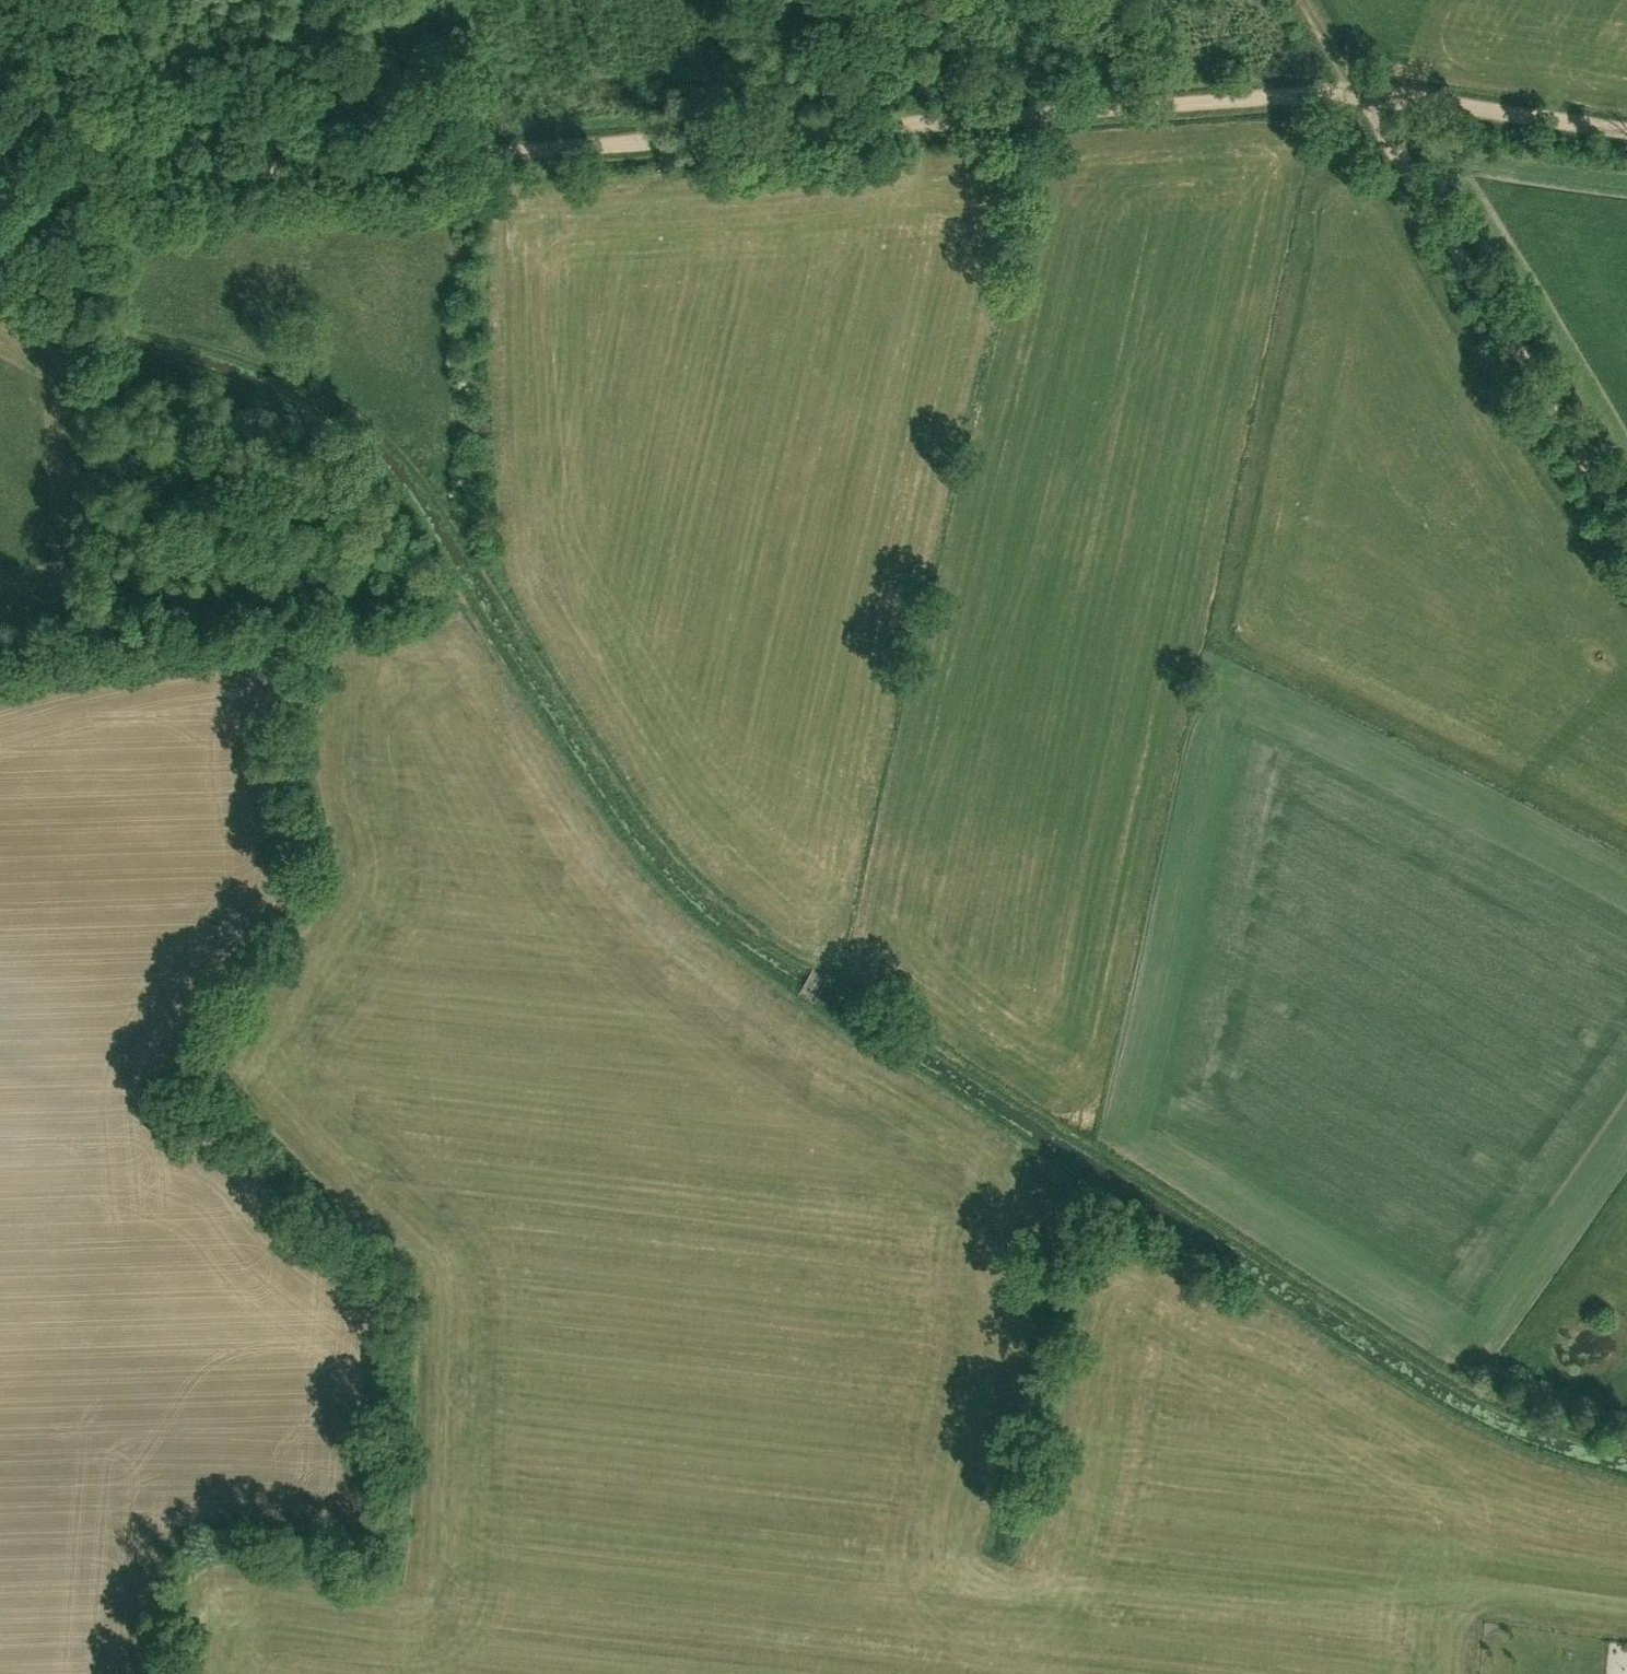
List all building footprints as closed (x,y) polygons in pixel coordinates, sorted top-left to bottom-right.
[(1604,1644),(1602,1658),(1617,1661),(1620,1647),(1604,1644)] [(1581,1666),(1598,1668),(1600,1653),(1583,1650),(1581,1666)]
